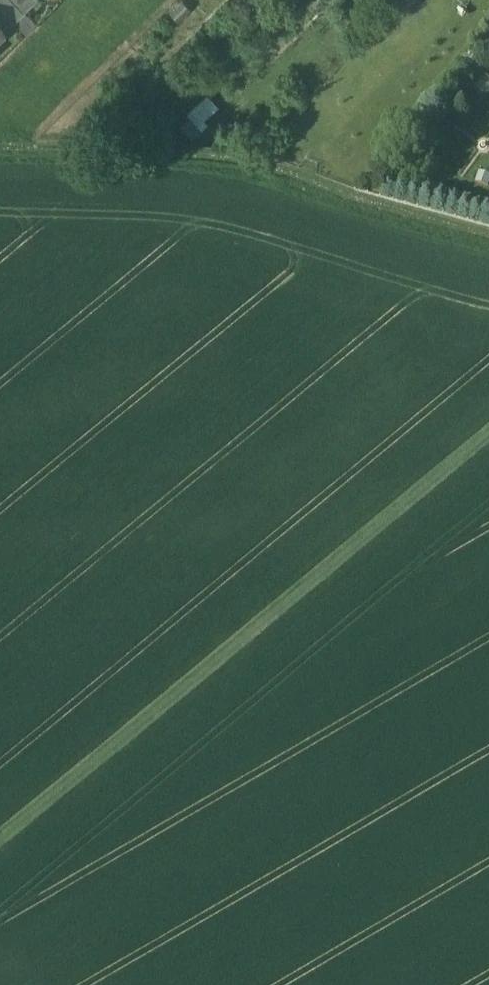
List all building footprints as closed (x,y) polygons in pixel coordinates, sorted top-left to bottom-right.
[(14,22),(24,12),(13,0),(0,0),(0,8),(14,22)] [(24,12),(25,12),(38,0),(13,0),(24,12)] [(190,135),(221,108),(209,94),(178,122),(190,135)]
